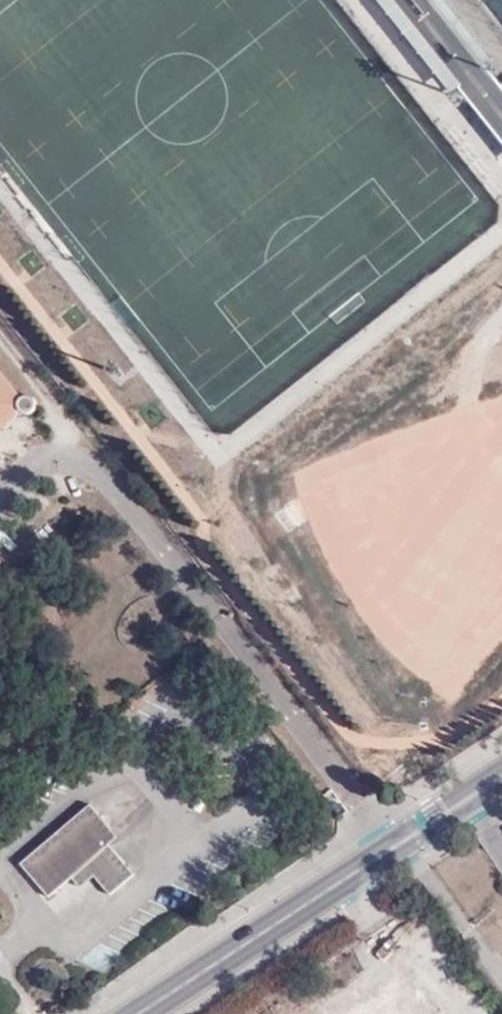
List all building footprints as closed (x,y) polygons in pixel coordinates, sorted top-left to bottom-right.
[(17,415),(26,418),(32,415),(37,409),(36,396),(24,392),(15,396),(0,377),(0,431),(17,415)] [(50,899),(74,880),(66,870),(114,830),(93,805),(24,865),(50,899)] [(66,870),(74,880),(82,890),(96,878),(85,864),(107,845),(110,847),(120,838),(114,830),(66,870)]
